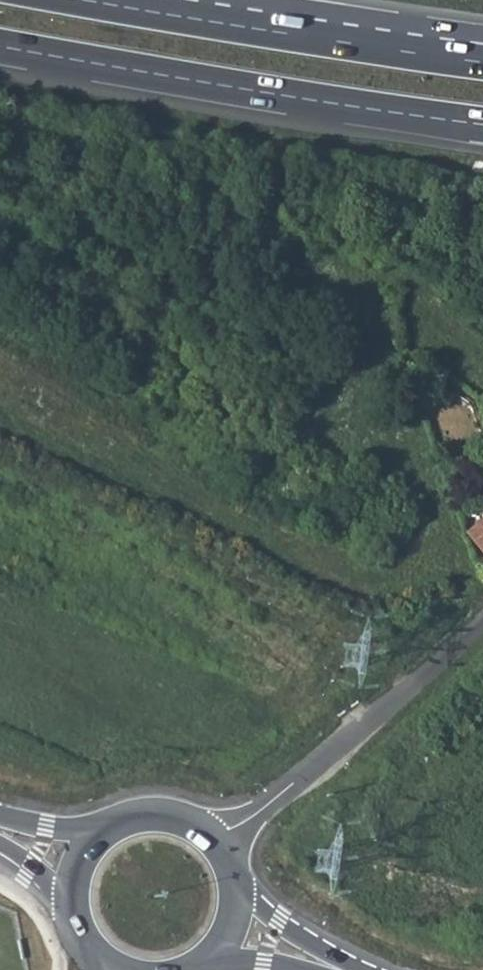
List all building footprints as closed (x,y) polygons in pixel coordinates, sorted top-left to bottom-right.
[(482,554),(482,518),(465,532),(482,554)]
